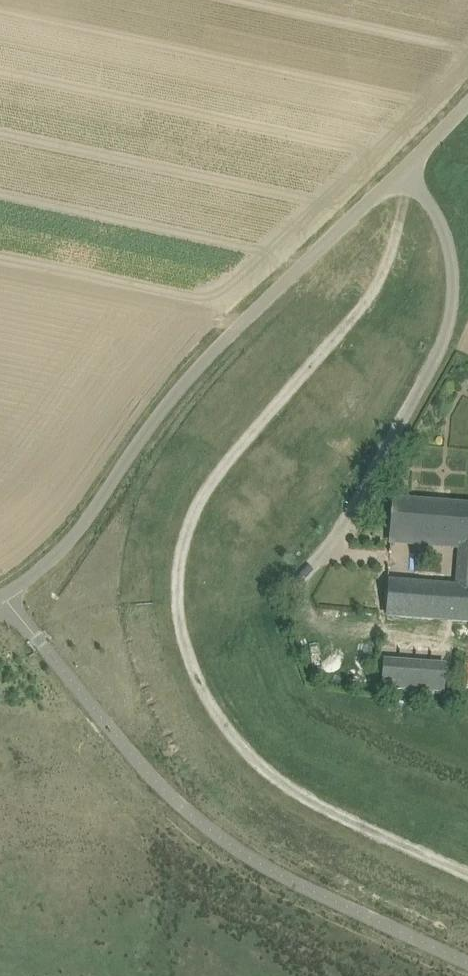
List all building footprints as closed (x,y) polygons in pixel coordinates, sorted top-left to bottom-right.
[(394,499),(391,538),(462,543),(459,587),(391,582),(389,616),(467,622),(467,505),(394,499)] [(386,660),(384,687),(444,691),(446,664),(386,660)]
